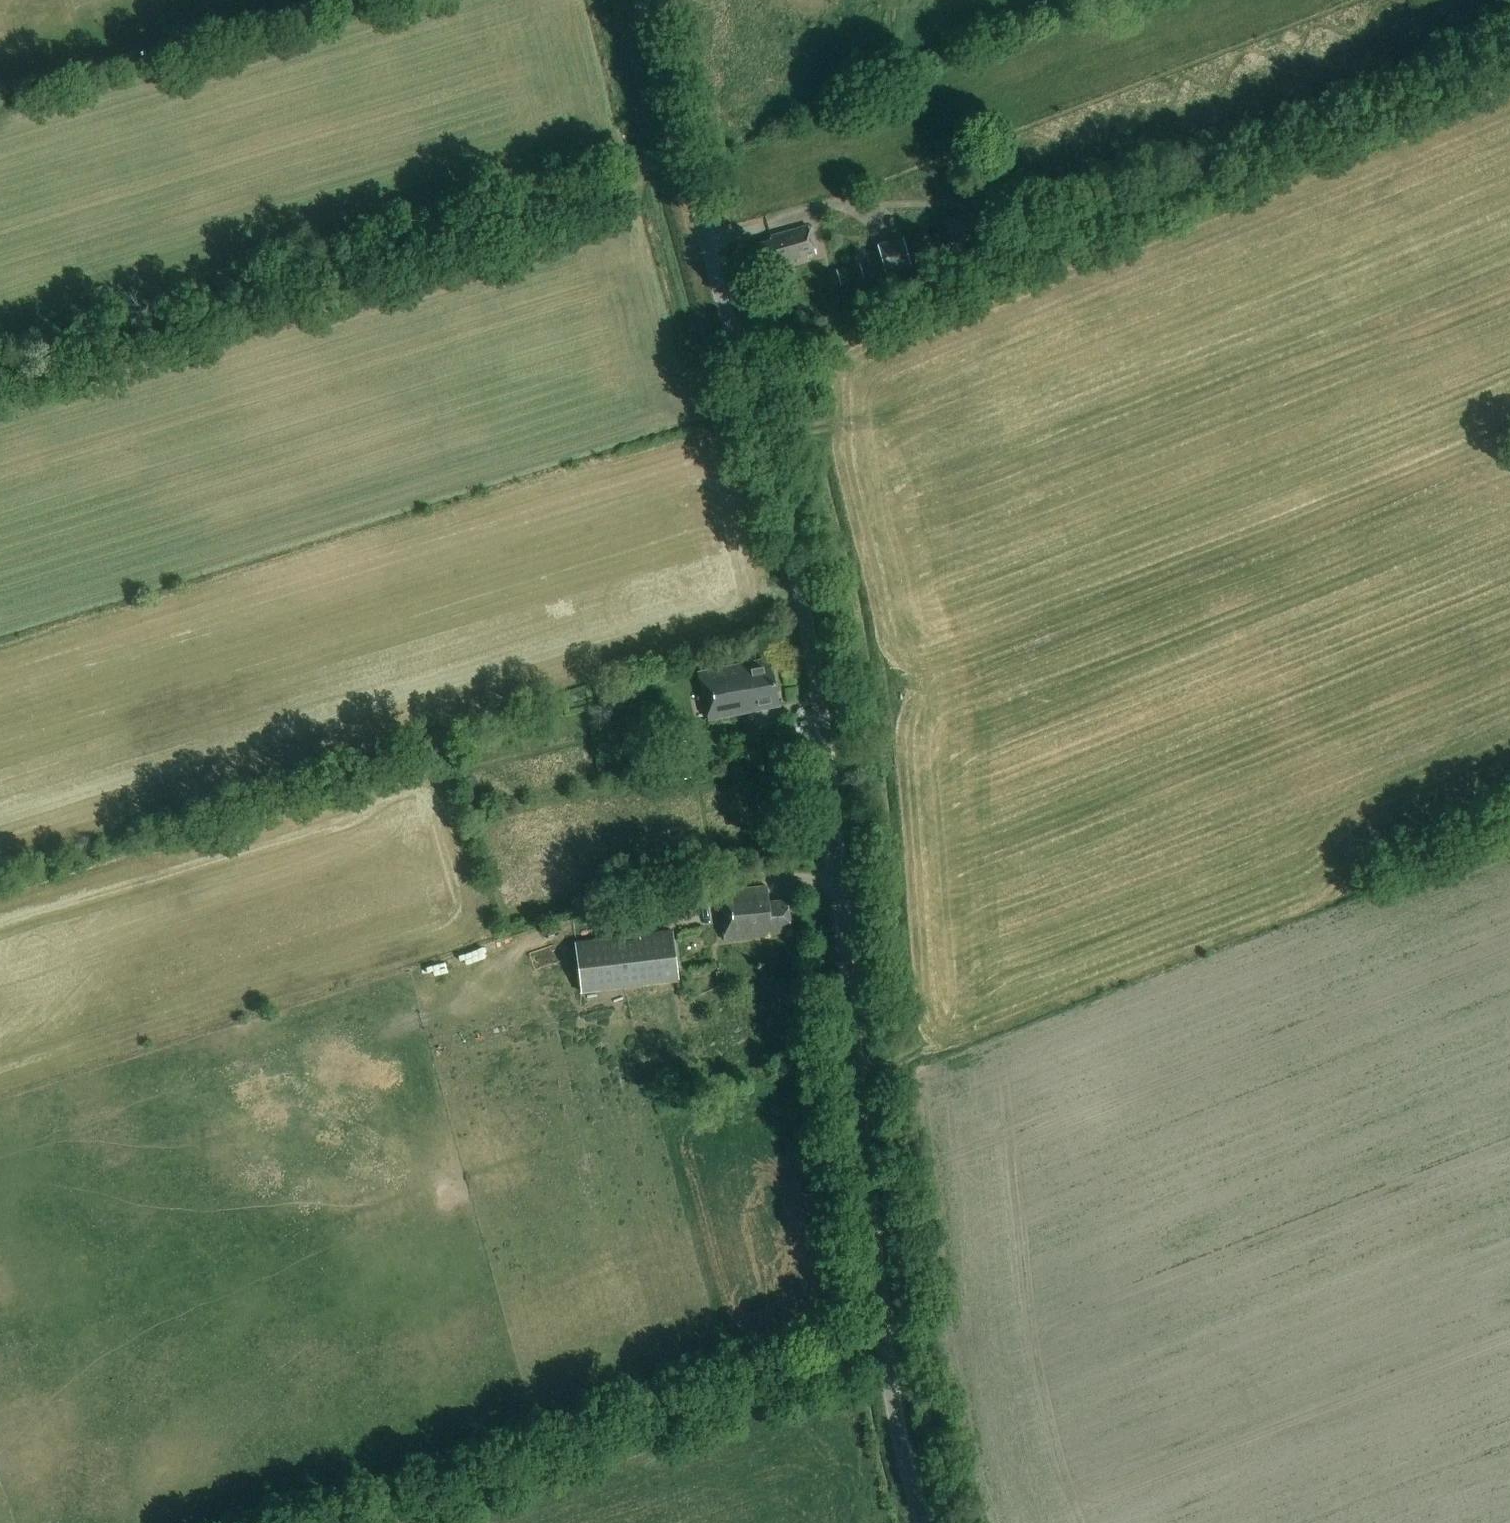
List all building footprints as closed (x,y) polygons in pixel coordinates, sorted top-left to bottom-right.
[(986,235),(979,209),(944,219),(951,245),(986,235)] [(779,264),(815,254),(807,224),(770,234),(772,239),(755,243),(760,262),(777,258),(779,264)] [(903,236),(877,243),(886,273),(912,266),(903,236)] [(859,264),(838,270),(841,284),(863,278),(859,264)] [(709,722),(780,707),(769,659),(698,674),(709,722)] [(767,937),(790,934),(786,901),(765,904),(763,889),(717,895),(724,943),(767,938),(767,937)] [(582,992),(680,981),(674,929),(640,933),(641,938),(626,939),(626,935),(576,941),(582,992)]
